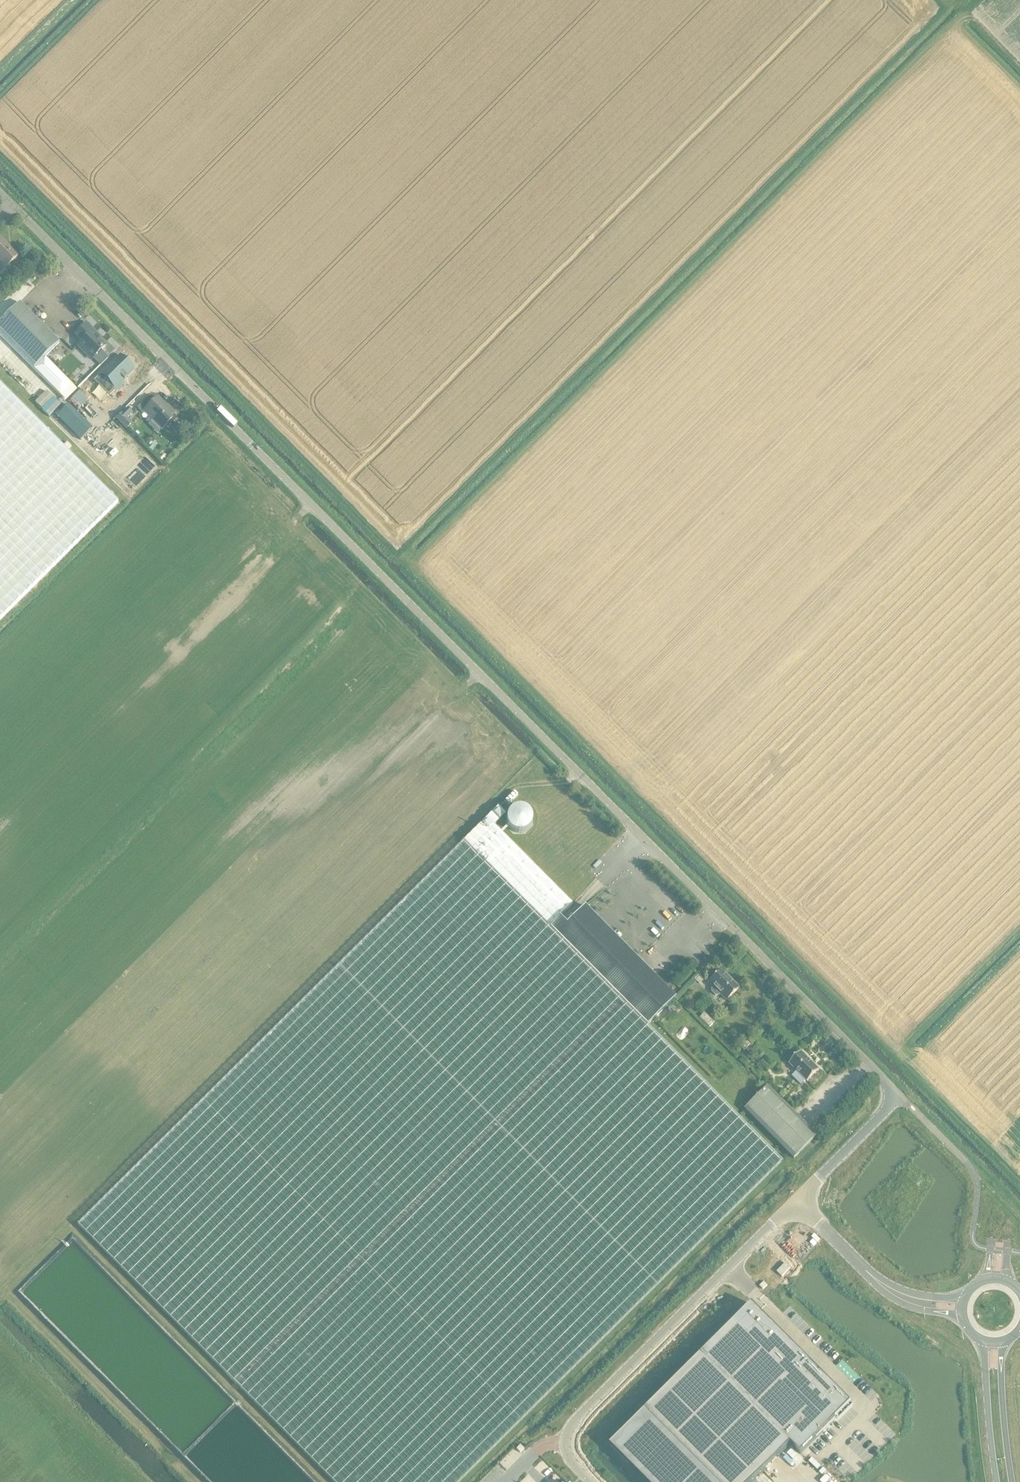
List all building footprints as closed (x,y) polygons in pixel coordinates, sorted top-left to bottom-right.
[(0,239),(0,262),(5,268),(17,256),(0,239)] [(0,322),(0,336),(34,369),(64,400),(65,401),(77,390),(76,389),(45,357),(58,343),(19,303),(0,322)] [(76,347),(86,356),(91,361),(92,360),(105,347),(97,338),(98,337),(86,325),(75,336),(81,342),(76,347)] [(127,377),(134,370),(120,356),(100,375),(115,390),(122,382),(124,381),(125,381),(127,378),(127,379),(128,378),(127,377)] [(118,504),(0,385),(0,621),(118,504)] [(149,397),(137,409),(143,414),(145,412),(152,419),(151,421),(160,430),(168,423),(166,421),(172,414),(164,406),(164,407),(156,400),(154,402),(149,397)] [(57,417),(80,440),(92,428),(69,405),(57,417)] [(124,411),(116,419),(121,425),(126,430),(132,423),(127,419),(129,417),(132,413),(127,408),(124,411)] [(514,792),(504,802),(508,805),(518,795),(514,792)] [(78,1225),(228,1377),(333,1481),(459,1481),(627,1316),(782,1161),(647,1026),(676,998),(643,964),(585,906),(566,925),(559,918),(572,905),(494,827),(494,826),(505,815),(499,809),(498,808),(487,819),(464,842),(379,926),(288,1017),(180,1124),(78,1225)] [(529,813),(528,812),(526,810),(524,809),(522,808),(520,808),(518,808),(516,808),(514,809),(512,810),(510,811),(509,813),(508,815),(507,816),(506,819),(506,821),(506,823),(507,825),(508,827),(509,829),(511,830),(512,832),(514,833),(516,833),(518,833),(521,833),(523,833),(525,832),(527,831),(528,829),(530,828),(531,826),(531,824),(532,822),(532,819),(531,817),(530,815),(529,813)] [(711,989),(711,992),(715,996),(718,996),(720,994),(727,1001),(738,989),(736,988),(736,986),(734,983),(732,983),(720,971),(708,982),(713,987),(711,989)] [(699,975),(694,980),(699,985),(704,980),(699,975)] [(790,1063),(789,1064),(796,1072),(792,1076),(801,1085),(806,1081),(807,1082),(808,1082),(819,1071),(804,1056),(801,1052),(799,1054),(798,1052),(794,1057),(795,1058),(790,1063)] [(767,1087),(744,1109),(793,1159),(816,1136),(767,1087)] [(610,1446),(646,1481),(753,1481),(791,1445),(801,1454),(851,1404),(839,1392),(838,1394),(833,1390),(835,1388),(752,1305),(646,1411),(610,1446)]
